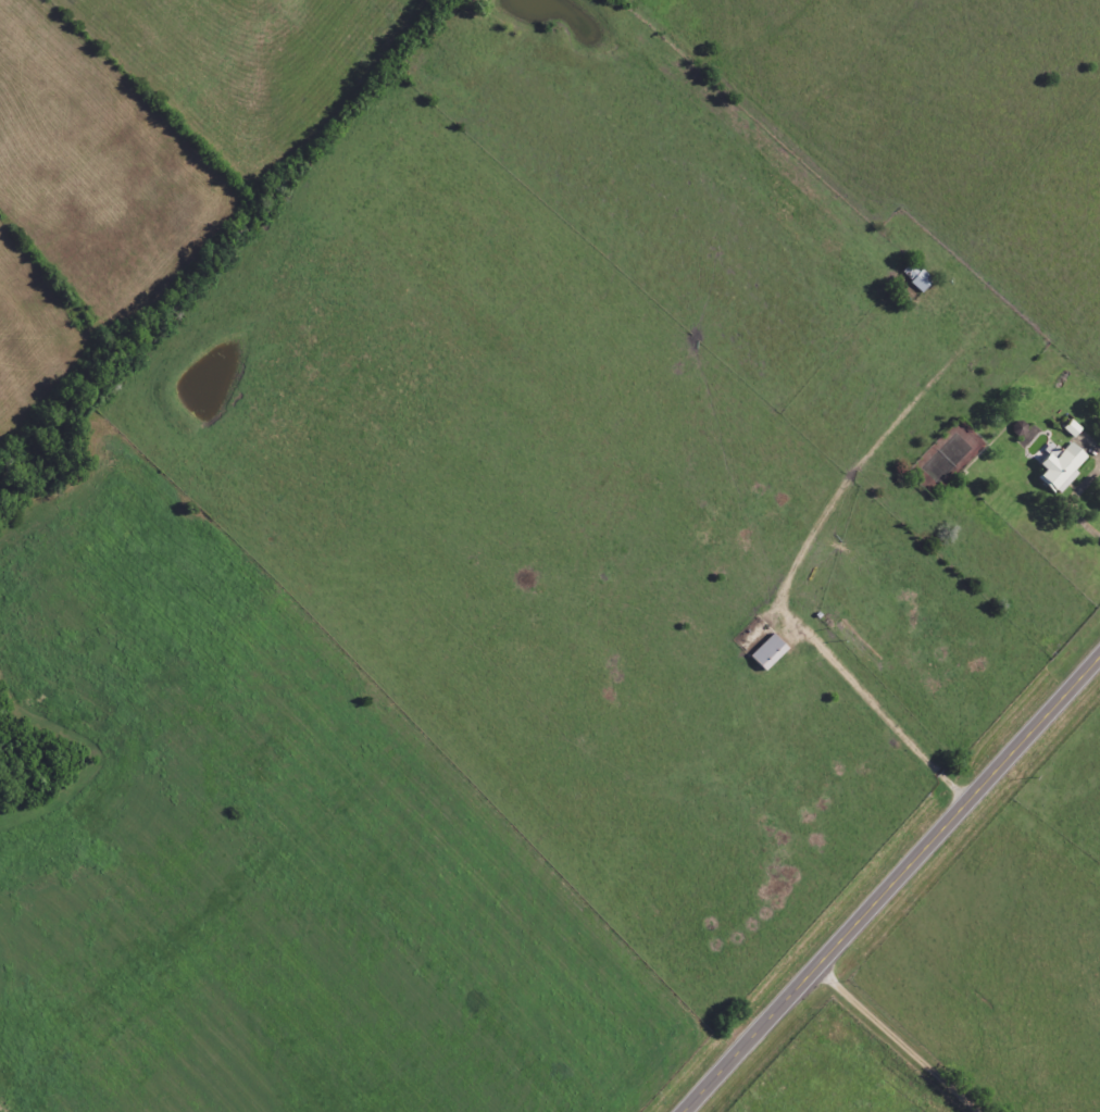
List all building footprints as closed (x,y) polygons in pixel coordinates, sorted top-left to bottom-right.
[(902,276),(925,293),(935,279),(912,262),(902,276)] [(1064,429),(1075,439),(1083,430),(1072,420),(1064,429)] [(1040,479),(1060,497),(1080,474),(1076,471),(1089,458),(1073,443),(1056,461),(1050,455),(1040,466),(1047,471),(1040,479)] [(790,649),(775,634),(751,656),(766,672),(790,649)]
